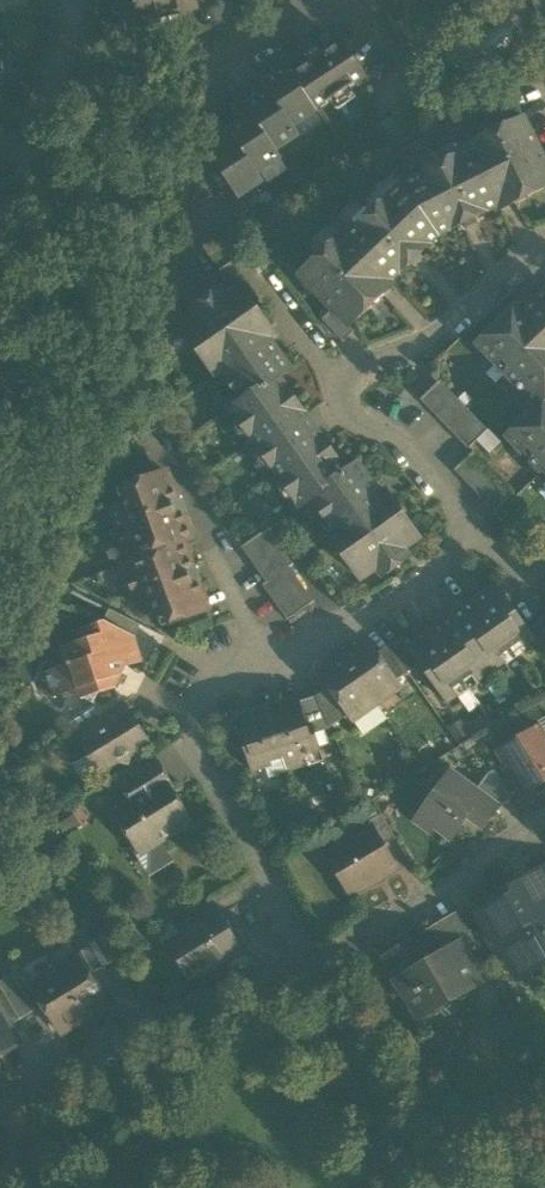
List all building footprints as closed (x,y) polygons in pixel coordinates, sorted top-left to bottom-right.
[(124,14),(139,11),(137,0),(121,0),(124,14)] [(139,11),(141,20),(162,16),(161,13),(167,12),(168,14),(169,14),(171,14),(170,11),(176,10),(176,12),(197,8),(195,0),(137,0),(139,11)] [(293,75),(317,110),(365,79),(342,43),(323,55),(320,51),(309,58),(312,63),(293,75)] [(275,78),(266,83),(294,126),(317,110),(293,75),(280,55),(270,62),(276,72),(275,78)] [(407,86),(417,101),(427,116),(439,108),(419,77),(407,86)] [(257,101),(248,107),(276,149),(299,134),(294,126),(266,83),(263,78),(252,86),(258,95),(257,101)] [(427,116),(417,101),(381,124),(396,148),(433,125),(427,116)] [(239,124),(230,130),(258,172),(281,157),(276,149),(248,107),(245,102),(234,109),(240,119),(239,124)] [(350,329),(351,328),(395,286),(392,282),(440,236),(499,206),(502,211),(544,189),(544,159),(525,118),(469,147),(471,151),(404,185),(349,237),(345,234),(300,277),(333,311),(350,329)] [(263,180),(258,172),(230,130),(227,125),(216,132),(222,142),(221,148),(212,154),(240,196),(263,180)] [(221,194),(237,218),(249,210),(233,186),(221,194)] [(203,247),(219,271),(231,263),(215,239),(203,247)] [(362,580),(378,569),(384,576),(410,558),(404,550),(420,538),(387,491),(381,496),(359,464),(347,472),(280,379),(292,370),(270,339),(276,335),(242,288),(227,299),(221,291),(195,310),(201,317),(184,329),(217,376),(229,368),(235,376),(233,387),(244,402),(233,411),(301,507),(313,499),(324,515),(334,517),(340,525),(328,533),(362,580)] [(544,476),(544,293),(528,310),(521,303),(478,344),(539,407),(508,437),(544,476)] [(323,321),(344,343),(355,332),(351,328),(350,329),(333,311),(323,321)] [(421,400),(468,449),(488,430),(441,381),(421,400)] [(146,613),(170,625),(207,611),(202,597),(205,596),(190,555),(187,556),(183,544),(191,541),(186,527),(189,526),(174,485),(171,487),(166,473),(132,486),(119,508),(112,511),(131,562),(122,565),(141,615),(146,613)] [(263,585),(287,620),(314,602),(289,567),(293,564),(268,529),(242,548),(266,583),(263,585)] [(464,602),(450,612),(491,671),(535,641),(536,640),(529,629),(497,585),(467,606),(464,602)] [(113,612),(107,624),(134,639),(141,626),(113,612)] [(446,703),(491,671),(450,612),(435,623),(438,627),(409,647),(408,648),(420,665),(446,703)] [(544,654),(544,653),(544,618),(529,629),(536,640),(535,641),(544,654)] [(72,692),(94,703),(100,693),(116,688),(123,673),(127,666),(142,661),(140,655),(134,639),(107,624),(104,623),(82,630),(85,642),(64,649),(69,666),(47,673),(55,697),(72,692)] [(402,636),(389,646),(408,673),(420,665),(408,648),(409,647),(402,636)] [(369,642),(345,659),(377,704),(400,687),(396,681),(377,654),(369,642)] [(396,681),(408,673),(389,646),(377,654),(396,681)] [(353,720),(377,704),(345,659),(322,675),(330,687),(349,714),(353,720)] [(316,697),(317,698),(330,727),(330,728),(349,714),(330,687),(316,697)] [(282,702),(267,707),(288,772),(308,765),(305,756),(321,750),(316,734),(315,731),(314,726),(309,728),(301,703),(300,698),(282,704),(282,702)] [(315,731),(330,727),(317,698),(301,703),(309,728),(314,726),(315,731)] [(270,778),(288,772),(267,707),(261,709),(261,710),(241,717),(246,733),(241,734),(253,772),(267,768),(270,778)] [(88,735),(90,739),(121,720),(113,708),(77,731),(78,733),(88,735)] [(91,755),(101,771),(117,762),(130,765),(133,752),(148,743),(131,714),(121,720),(90,739),(94,745),(91,755)] [(524,792),(544,780),(544,736),(540,728),(533,733),(527,731),(522,734),(521,740),(500,752),(524,792)] [(134,790),(139,799),(158,787),(159,788),(163,786),(166,787),(169,785),(169,781),(154,756),(145,762),(120,777),(117,779),(127,794),(134,790)] [(476,790),(499,807),(512,799),(495,770),(488,774),(476,790)] [(436,828),(451,839),(467,817),(483,829),(499,807),(476,790),(451,772),(423,811),(439,823),(436,828)] [(137,845),(150,848),(191,823),(175,797),(163,794),(159,788),(158,787),(139,799),(117,812),(137,845)] [(373,829),(384,846),(396,838),(381,814),(368,822),(372,829),(373,829)] [(332,853),(355,893),(397,868),(384,846),(373,829),(372,829),(332,853)] [(522,973),(543,961),(543,962),(544,961),(544,869),(533,876),(534,878),(476,913),(490,936),(496,932),(511,956),(512,956),(522,973)] [(176,922),(184,934),(218,913),(211,901),(176,922)] [(184,934),(181,935),(188,946),(176,953),(190,977),(200,972),(201,974),(241,950),(218,913),(184,934)] [(445,952),(444,955),(460,945),(465,953),(478,945),(460,916),(433,932),(445,952)] [(169,943),(176,953),(188,946),(181,935),(169,943)] [(409,983),(427,1013),(452,999),(462,1001),(469,997),(471,988),(482,981),(465,953),(460,945),(444,955),(437,959),(433,958),(421,938),(410,945),(403,945),(403,949),(385,960),(401,987),(409,983)] [(85,952),(98,974),(118,962),(117,959),(105,940),(85,952)] [(79,955),(56,969),(87,1018),(109,1004),(79,955)] [(62,1033),(87,1018),(56,969),(32,984),(62,1033)] [(21,1019),(35,1010),(13,974),(0,982),(0,986),(21,1019)] [(19,1046),(32,1038),(0,986),(0,1015),(16,1041),(19,1046)] [(16,1041),(0,1015),(0,1051),(16,1041)]
